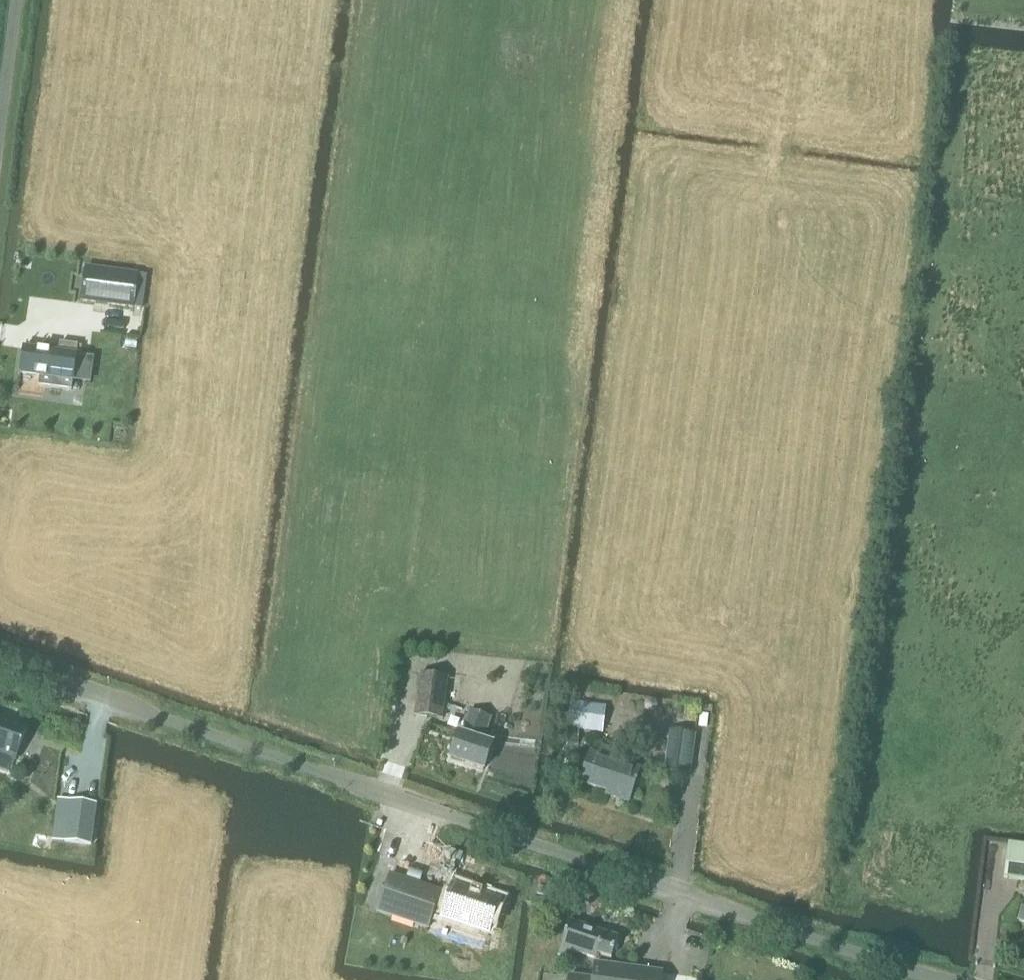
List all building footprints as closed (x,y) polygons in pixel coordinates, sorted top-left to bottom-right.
[(86,268),(82,302),(134,309),(139,275),(89,268),(86,268)] [(72,391),(79,346),(60,343),(59,353),(25,348),(21,374),(40,377),(39,386),(72,391)] [(76,407),(73,402),(66,401),(62,405),(61,414),(64,419),(71,420),(75,416),(76,407)] [(421,676),(415,716),(442,720),(448,680),(425,677),(421,676)] [(571,702),(565,747),(578,748),(580,731),(603,734),(607,707),(571,702)] [(484,742),(492,719),(471,711),(463,734),(460,733),(451,760),(484,771),(493,744),(484,742)] [(12,773),(27,730),(0,720),(0,768),(12,773)] [(692,774),(696,735),(671,732),(667,771),(692,774)] [(614,764),(617,755),(601,749),(598,758),(589,756),(581,783),(614,793),(612,797),(631,803),(640,772),(614,764)] [(70,801),(65,843),(92,846),(97,804),(70,801)] [(1005,879),(1023,881),(1023,845),(1009,843),(1005,879)] [(391,875),(378,913),(428,930),(434,913),(440,896),(441,892),(391,875)] [(440,896),(434,913),(444,917),(443,919),(488,935),(500,901),(482,895),(483,893),(482,892),(481,895),(473,892),(474,889),(473,889),(472,891),(454,885),(450,899),(440,896)] [(612,961),(619,940),(570,923),(558,956),(571,961),(573,953),(597,961),(599,956),(612,961)] [(664,973),(594,964),(592,979),(568,975),(568,979),(663,979),(664,973)]
